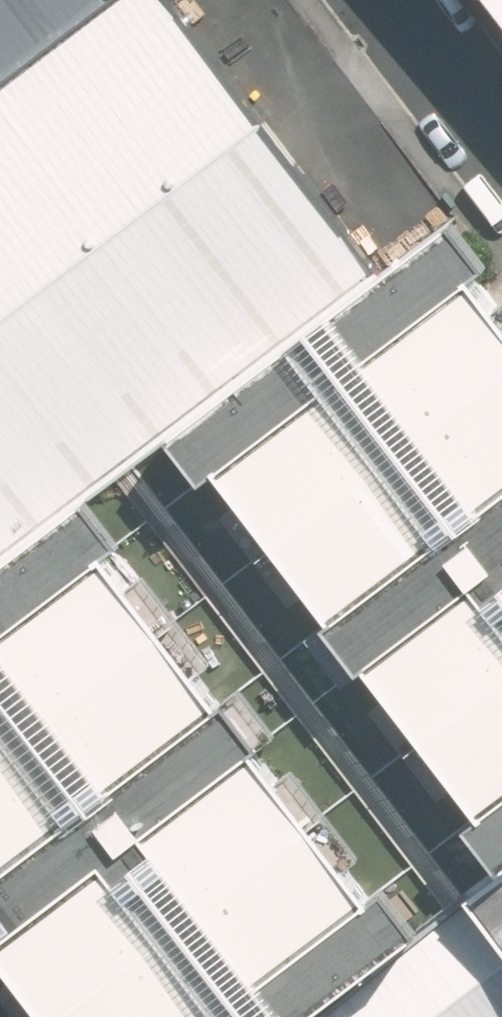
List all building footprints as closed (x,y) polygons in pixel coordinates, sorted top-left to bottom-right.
[(185,0),(116,0),(0,91),(0,534),(375,241),(185,0)] [(100,0),(0,0),(0,78),(100,0)] [(501,565),(501,315),(435,230),(313,326),(501,565)] [(490,863),(501,853),(501,628),(275,341),(153,436),(490,863)] [(279,1010),(401,915),(64,488),(0,539),(0,657),(279,1010)] [(40,1016),(237,1016),(0,717),(0,967),(40,1016)] [(473,891),(501,929),(501,869),(473,891)] [(313,1016),(501,1016),(501,991),(443,915),(313,1016)]
